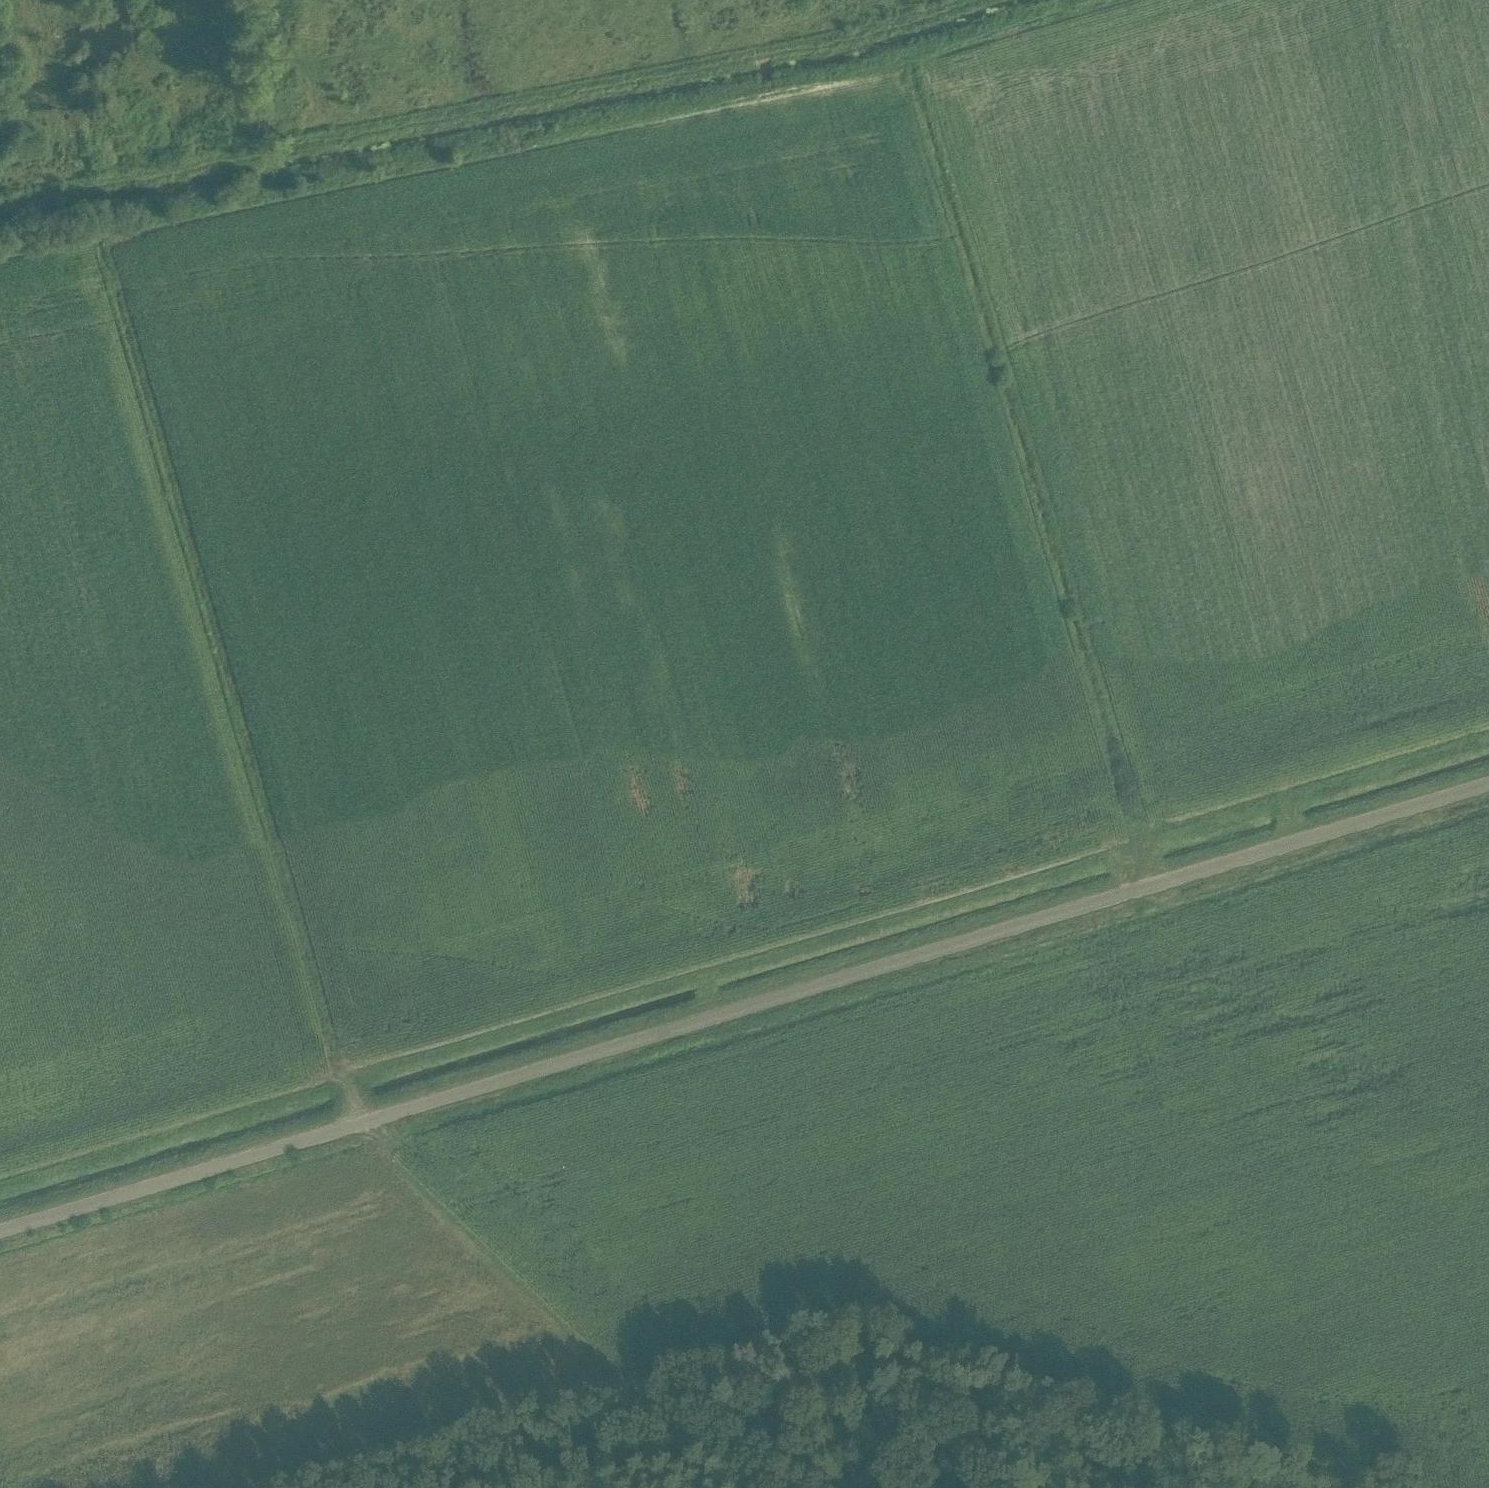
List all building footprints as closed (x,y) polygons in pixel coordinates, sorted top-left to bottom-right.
[(209,978),(204,985),(223,999),(228,992),(209,978)]
